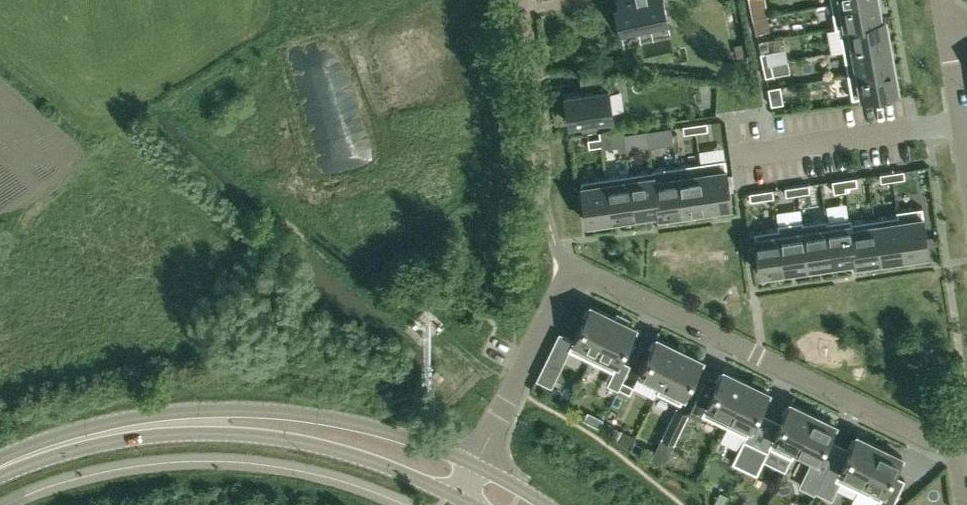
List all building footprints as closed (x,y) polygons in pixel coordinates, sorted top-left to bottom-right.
[(663,0),(618,0),(619,6),(615,7),(620,26),(635,23),(636,29),(653,26),(651,19),(666,16),(663,0)] [(750,5),(753,17),(767,15),(768,14),(765,0),(749,0),(750,5)] [(884,17),(884,16),(880,17),(877,0),(846,0),(831,3),(835,26),(884,17)] [(767,15),(753,17),(755,29),(756,31),(770,28),(767,15)] [(843,49),(889,41),(884,17),(835,26),(835,27),(839,27),(843,49)] [(847,73),(893,65),(889,41),(843,49),(847,73)] [(763,64),(771,62),(768,50),(760,52),(763,64)] [(765,76),(773,74),(771,62),(763,64),(765,76)] [(852,97),(897,89),(893,65),(847,73),(852,97)] [(565,93),(569,123),(613,116),(609,88),(607,74),(579,72),(582,91),(565,93)] [(770,87),(771,95),(781,93),(780,85),(770,87)] [(783,102),(781,93),(771,95),(769,95),(771,104),(783,102)] [(696,131),(708,129),(706,121),(694,123),(696,131)] [(684,132),(696,131),(694,123),(683,124),(684,132)] [(673,142),(671,126),(660,128),(662,144),(673,142)] [(599,136),(601,144),(613,143),(612,135),(599,136)] [(589,146),(601,144),(599,136),(588,138),(589,146)] [(703,147),(705,157),(729,153),(727,142),(703,147)] [(731,203),(725,158),(700,161),(707,207),(731,203)] [(683,210),(707,207),(700,161),(676,165),(683,210)] [(653,168),(659,214),(683,210),(676,165),(653,168)] [(658,214),(659,214),(653,168),(652,168),(652,169),(629,173),(635,213),(658,210),(658,214)] [(905,177),(903,169),(892,171),(893,179),(905,177)] [(893,179),(892,171),(880,172),(881,180),(893,179)] [(605,176),(611,217),(635,213),(629,173),(605,176)] [(581,180),(587,221),(611,217),(605,176),(581,180)] [(856,176),(844,178),(845,185),(857,184),(856,176)] [(834,191),(846,190),(845,185),(844,178),(832,179),(834,191)] [(808,183),(797,185),(798,193),(810,191),(808,183)] [(797,185),(785,186),(786,194),(798,193),(797,185)] [(774,196),(772,188),(761,190),(762,198),(774,196)] [(749,191),(750,199),(762,198),(761,190),(749,191)] [(897,209),(904,255),(928,251),(922,206),(897,209)] [(874,218),(880,258),(904,255),(897,209),(896,210),(897,214),(874,218)] [(826,218),(832,261),(855,258),(855,262),(856,262),(850,217),(827,220),(827,218),(826,218)] [(850,217),(856,262),(880,258),(874,218),(851,221),(851,217),(850,217)] [(803,219),(802,219),(808,265),(832,261),(826,218),(803,221),(803,219)] [(778,223),(784,268),(808,265),(802,219),(778,223)] [(760,272),(784,268),(778,223),(777,223),(778,228),(754,231),(760,272)] [(559,332),(549,352),(563,359),(568,348),(590,359),(612,314),(590,304),(573,339),(559,332)] [(612,314),(590,359),(614,370),(608,382),(619,388),(623,380),(631,363),(620,358),(635,325),(627,321),(628,318),(617,312),(615,316),(612,314)] [(679,347),(657,336),(639,372),(661,383),(657,391),(679,347)] [(657,391),(680,403),(702,358),(679,347),(657,391)] [(746,379),(723,368),(702,413),(724,424),(746,379)] [(768,390),(746,379),(724,424),(747,435),(768,390)] [(633,385),(623,380),(619,388),(629,393),(633,385)] [(768,445),(791,456),(812,412),(790,401),(768,445)] [(661,437),(673,443),(689,411),(676,405),(661,437)] [(812,412),(791,456),(792,457),(796,448),(817,459),(835,423),(812,412)] [(636,437),(623,430),(618,442),(630,448),(636,437)] [(835,478),(857,489),(879,444),(857,433),(835,478)] [(732,461),(744,467),(756,444),(743,438),(732,461)] [(744,467),(756,473),(768,450),(756,444),(744,467)] [(902,455),(879,444),(857,489),(879,499),(876,504),(877,504),(892,504),(904,478),(893,473),(902,455)] [(818,484),(822,477),(811,472),(808,479),(818,484)] [(829,490),(833,482),(822,477),(818,484),(829,490)]
